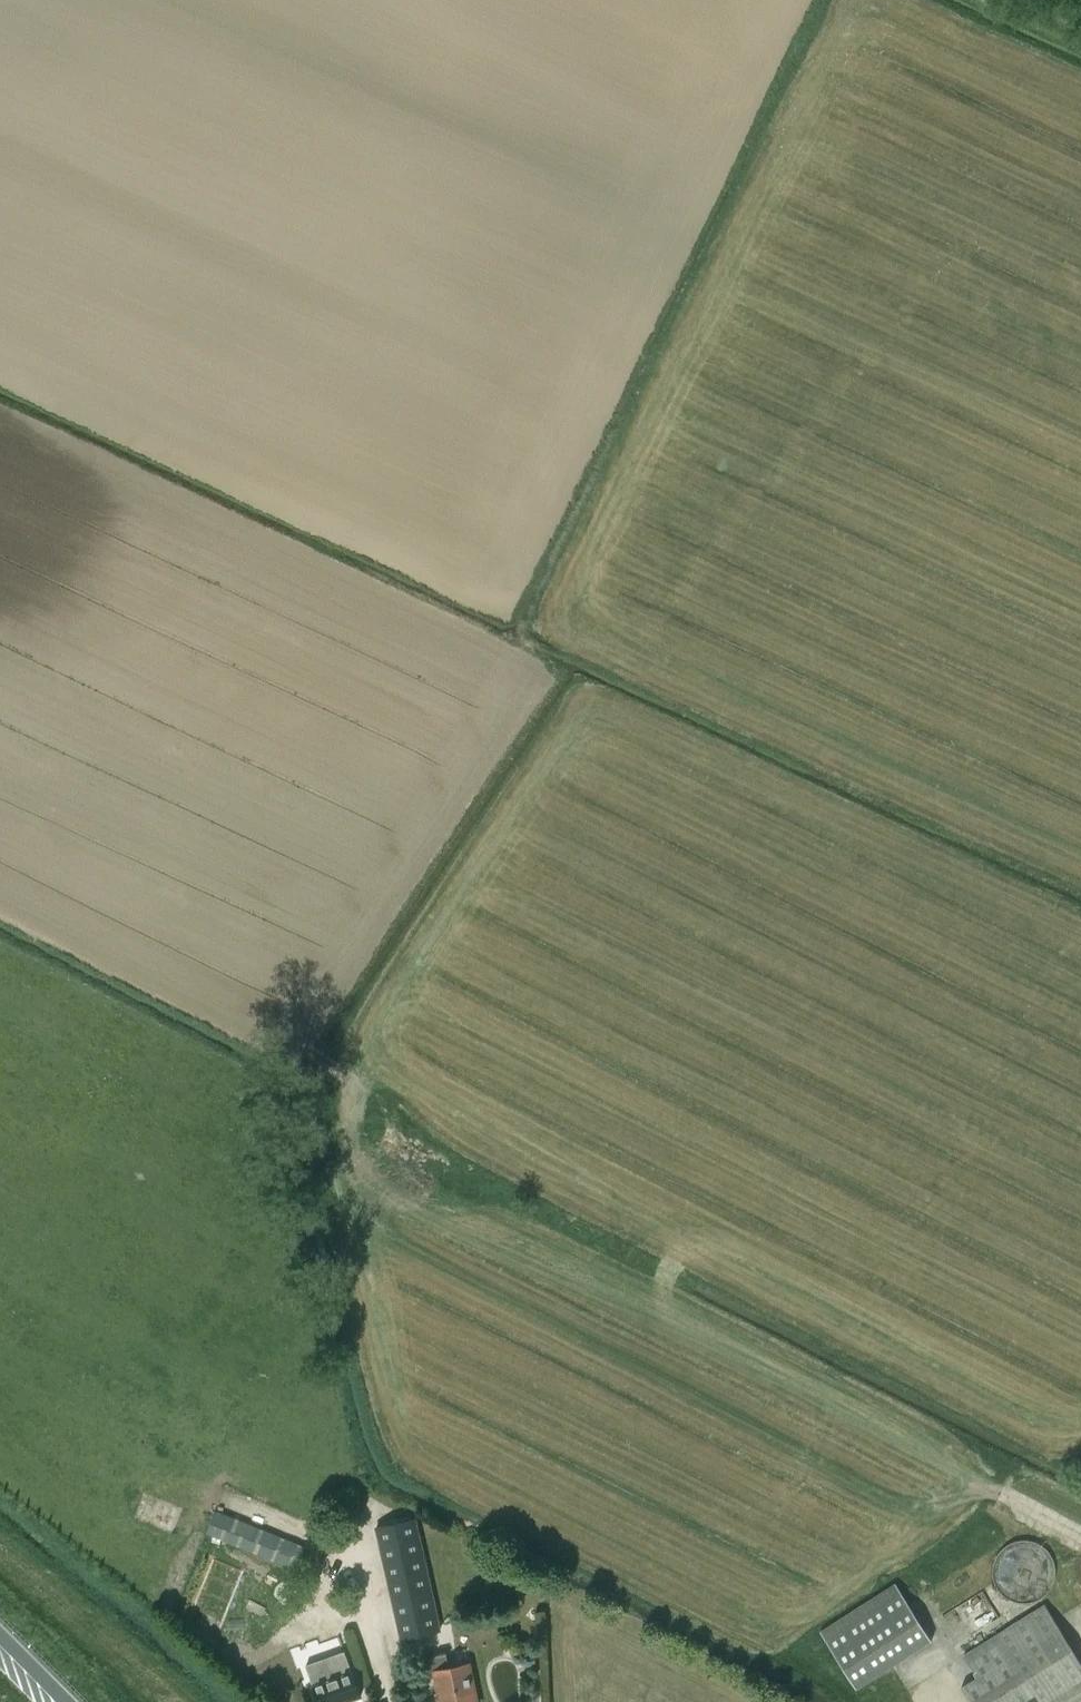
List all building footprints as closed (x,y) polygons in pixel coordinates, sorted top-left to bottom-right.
[(217,1509),(207,1533),(318,1578),(328,1555),(217,1509)] [(415,1519),(377,1528),(402,1638),(440,1630),(415,1519)] [(1056,1570),(1056,1564),(1056,1558),(1054,1553),(1052,1548),(1048,1543),(1044,1539),(1038,1536),(1031,1533),(1026,1533),(1021,1533),(1015,1535),(1008,1538),(1004,1541),(999,1547),(996,1551),(994,1558),(994,1564),(994,1570),(996,1576),(999,1581),(1002,1585),(1010,1592),(1015,1594),(1023,1595),(1029,1595),(1037,1593),(1042,1590),(1046,1587),(1050,1583),(1053,1577),(1056,1570)] [(896,1584),(822,1632),(857,1687),(931,1639),(896,1584)] [(963,1687),(972,1701),(1055,1701),(1080,1685),(1080,1661),(1046,1605),(965,1655),(978,1678),(963,1687)] [(424,1658),(427,1673),(435,1671),(441,1697),(438,1698),(439,1701),(478,1701),(469,1664),(450,1668),(447,1653),(424,1658)] [(305,1683),(347,1701),(349,1701),(366,1665),(343,1655),(334,1675),(313,1665),(305,1683)]
